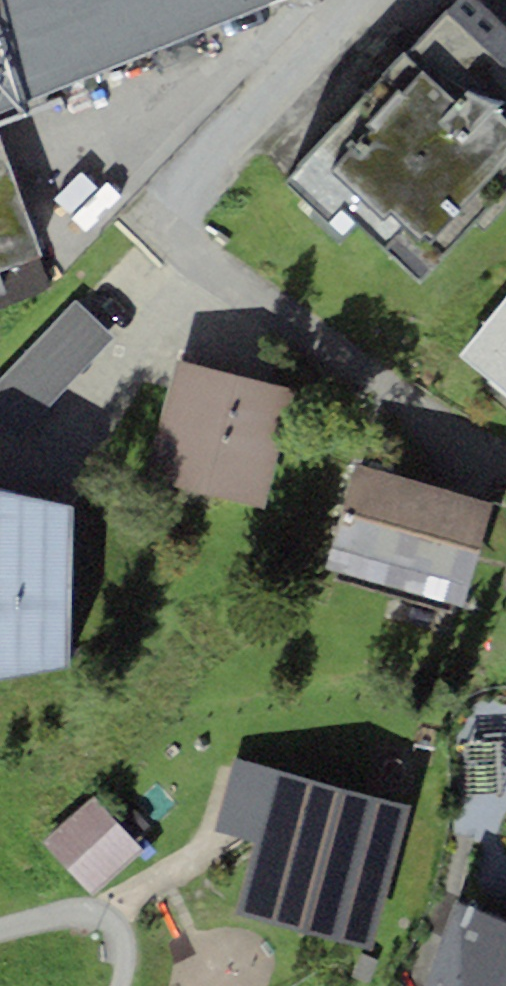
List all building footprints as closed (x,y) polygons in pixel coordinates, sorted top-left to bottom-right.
[(268,0),(0,0),(0,99),(268,0)] [(505,188),(505,23),(482,0),(455,0),(300,162),(303,166),(288,181),(334,223),(349,208),(421,277),(505,188)] [(50,292),(0,152),(0,309),(50,292)] [(458,354),(505,392),(505,295),(458,354)] [(18,438),(112,336),(75,302),(0,382),(0,422),(18,438)] [(147,481),(267,506),(293,384),(173,359),(147,481)] [(355,461),(324,568),(464,607),(494,500),(355,461)] [(74,505),(0,489),(0,678),(69,665),(74,505)] [(372,949),(409,806),(234,761),(216,830),(255,840),(236,914),(372,949)] [(93,896),(144,849),(96,797),(45,844),(93,896)] [(457,903),(425,985),(505,985),(505,923),(457,903)]
